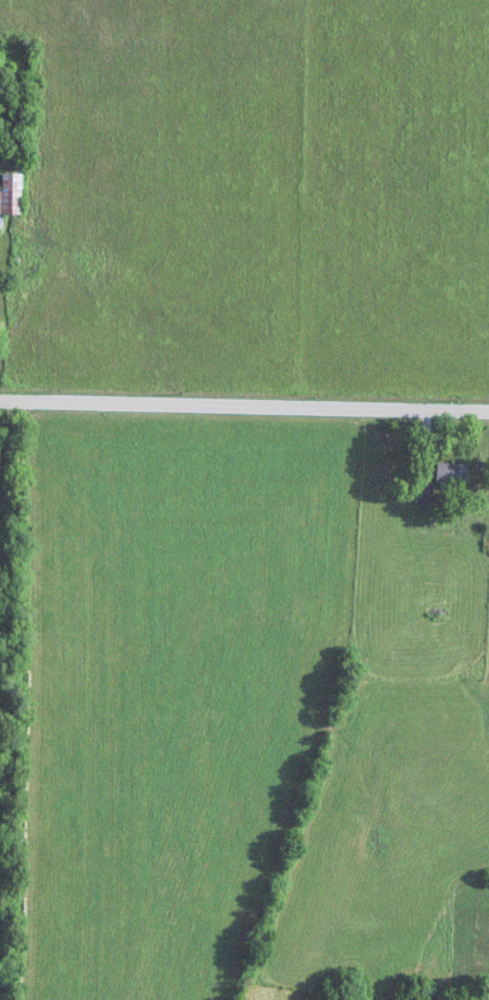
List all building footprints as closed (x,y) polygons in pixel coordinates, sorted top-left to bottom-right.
[(22,174),(0,174),(0,215),(22,215),(22,174)] [(470,466),(440,462),(437,483),(467,486),(470,466)] [(433,503),(433,487),(419,487),(419,503),(433,503)]
